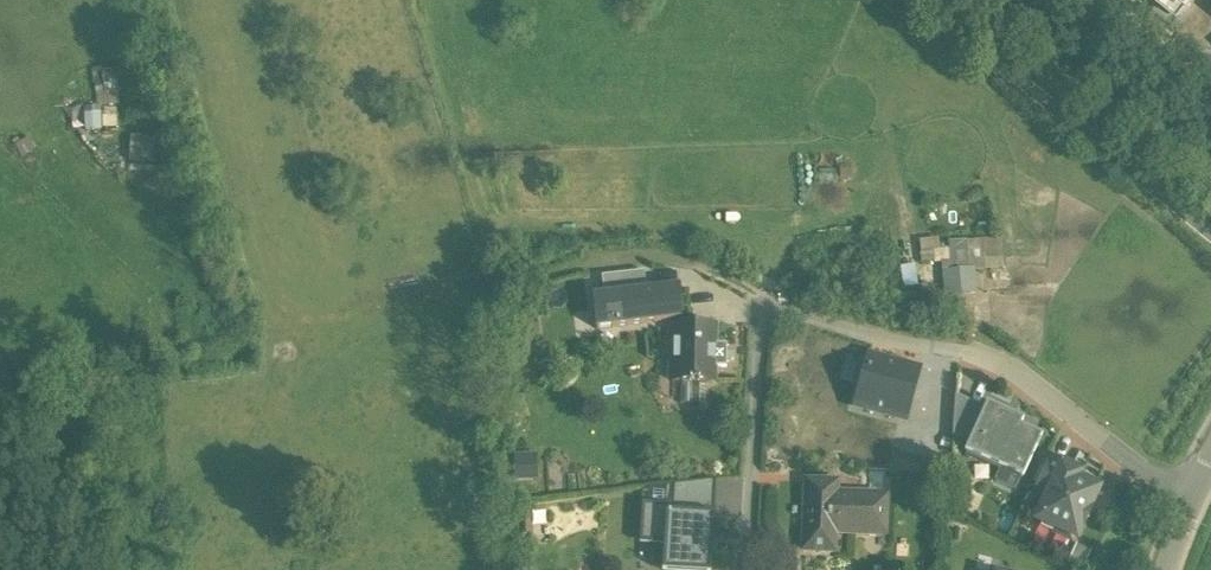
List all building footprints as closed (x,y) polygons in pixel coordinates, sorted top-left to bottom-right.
[(1201,0),(1130,0),(1180,32),(1201,0)] [(124,74),(99,80),(104,100),(128,95),(124,74)] [(86,109),(88,128),(117,125),(116,117),(101,118),(100,108),(86,109)] [(941,272),(944,302),(976,299),(973,269),(941,272)] [(680,288),(593,293),(595,325),(682,321),(680,288)] [(537,320),(516,322),(518,336),(539,334),(537,320)] [(715,328),(671,327),(670,382),(682,382),(706,383),(715,383),(715,368),(727,368),(727,345),(715,345),(715,328)] [(916,371),(870,358),(857,404),(904,416),(916,371)] [(706,383),(682,382),(682,406),(706,407),(706,383)] [(1023,420),(986,404),(968,444),(970,445),(965,455),(1020,480),(1041,433),(1021,425),(1023,420)] [(1050,458),(1032,497),(1046,503),(1047,503),(1063,468),(1065,465),(1050,458)] [(1078,475),(1063,468),(1047,503),(1046,503),(1038,521),(1056,529),(1054,534),(1071,541),(1073,537),(1075,538),(1097,491),(1076,481),(1078,475)] [(886,470),(865,469),(865,496),(885,497),(886,470)] [(837,484),(806,483),(804,551),(834,552),(835,534),(885,536),(886,497),(885,497),(865,496),(836,495),(837,484)] [(529,512),(519,513),(520,537),(531,536),(529,512)] [(665,512),(662,569),(711,569),(713,537),(707,536),(709,514),(665,512)]
